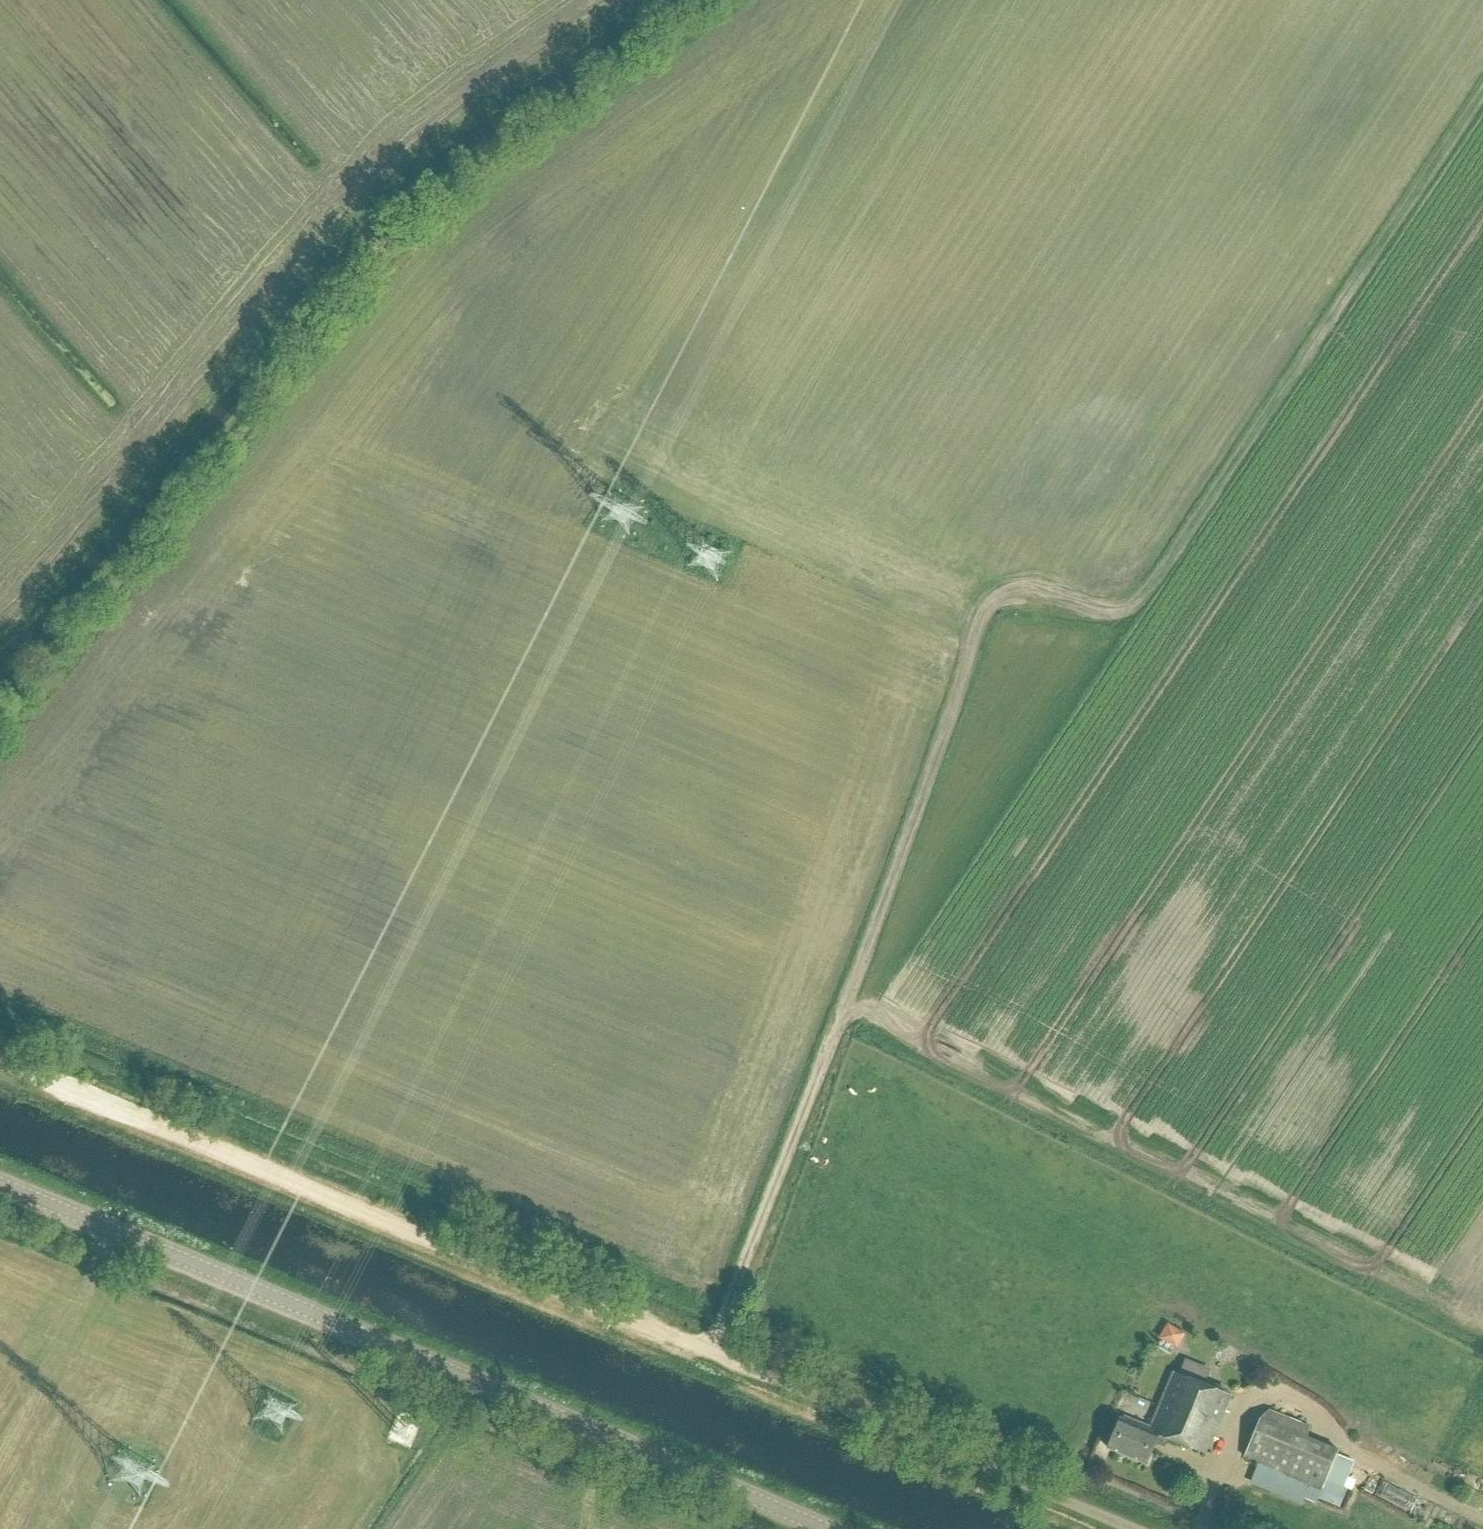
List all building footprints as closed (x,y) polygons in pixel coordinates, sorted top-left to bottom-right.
[(1166,1336),(1187,1347),(1195,1330),(1175,1320),(1166,1336)] [(1208,1388),(1215,1373),(1187,1361),(1180,1376),(1177,1375),(1152,1433),(1121,1420),(1109,1449),(1148,1465),(1160,1436),(1208,1456),(1232,1398),(1208,1388)] [(1312,1427),(1269,1408),(1264,1420),(1262,1419),(1245,1458),(1260,1465),(1252,1483),(1301,1504),(1309,1486),(1323,1492),(1327,1482),(1344,1490),(1357,1462),(1339,1454),(1341,1449),(1309,1435),(1312,1427)]
